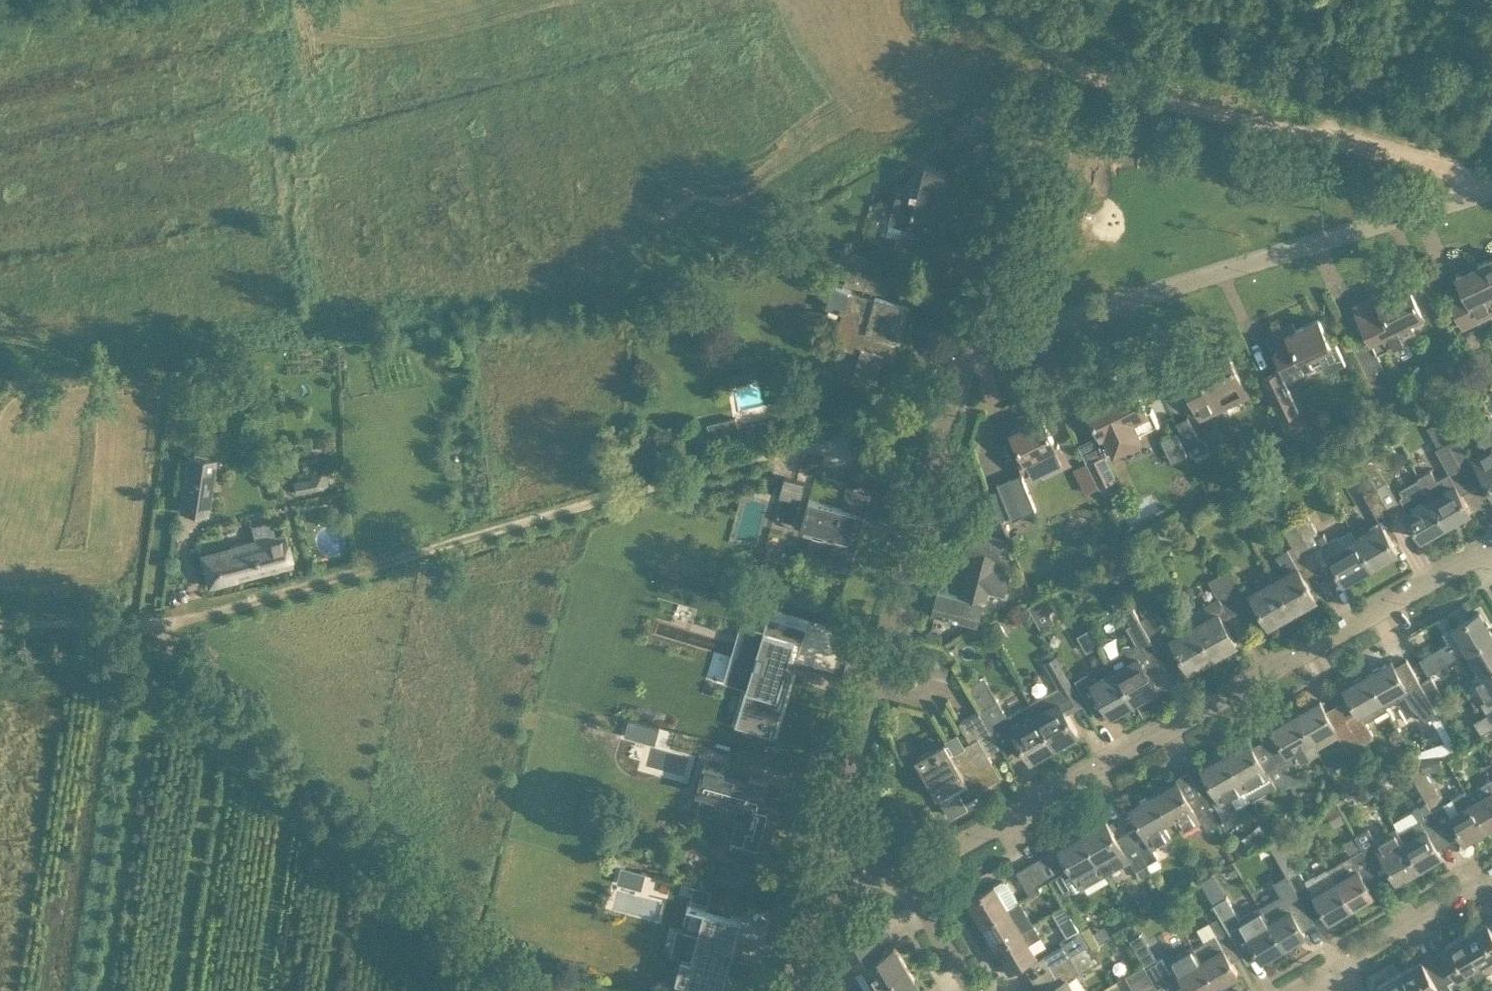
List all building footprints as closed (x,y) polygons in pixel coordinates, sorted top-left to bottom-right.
[(949,148),(943,168),(955,172),(957,166),(969,169),(971,161),(982,164),(989,139),(977,136),(973,148),(962,145),(960,151),(949,148)] [(946,171),(925,165),(918,191),(911,189),(910,195),(896,191),(888,222),(890,222),(887,233),(918,241),(919,242),(939,247),(946,220),(937,218),(940,207),(937,206),(946,171)] [(865,289),(871,266),(864,264),(866,256),(835,248),(831,263),(849,268),(844,283),(865,289)] [(1480,263),(1479,262),(1456,273),(1465,291),(1450,298),(1463,324),(1477,317),(1478,319),(1491,312),(1491,257),(1480,263)] [(1370,340),(1353,348),(1357,357),(1369,379),(1380,402),(1397,394),(1385,370),(1377,353),(1388,347),(1389,350),(1419,336),(1412,321),(1425,315),(1409,282),(1380,296),(1353,308),(1370,340)] [(896,348),(898,338),(908,305),(843,287),(831,284),(825,307),(843,311),(834,342),(861,349),(853,375),(876,381),(885,345),(896,348)] [(1286,325),(1272,332),(1280,349),(1275,351),(1278,358),(1283,368),(1287,376),(1306,367),(1308,372),(1323,365),(1326,371),(1346,361),(1337,342),(1331,345),(1319,318),(1318,318),(1297,328),(1296,327),(1289,331),(1286,325)] [(1467,349),(1480,342),(1473,330),(1461,337),(1467,349)] [(1347,337),(1340,340),(1347,354),(1354,351),(1347,337)] [(1236,369),(1227,351),(1205,361),(1205,360),(1196,364),(1200,371),(1183,378),(1192,397),(1201,415),(1247,393),(1236,369)] [(1299,410),(1279,368),(1277,369),(1278,369),(1263,376),(1262,376),(1282,418),(1299,410)] [(1147,409),(1135,384),(1113,394),(1111,389),(1090,399),(1092,404),(1088,406),(1101,433),(1105,431),(1115,450),(1141,437),(1138,432),(1159,422),(1152,407),(1147,409)] [(711,441),(741,434),(735,409),(718,412),(719,419),(707,422),(711,441)] [(1199,439),(1198,436),(1188,415),(1176,421),(1186,442),(1193,457),(1209,448),(1203,437),(1199,439)] [(1052,435),(1043,416),(1021,427),(1020,426),(1012,430),(1020,445),(1016,447),(1029,475),(1067,456),(1059,440),(1058,440),(1058,441),(1056,442),(1052,435)] [(1474,458),(1486,479),(1491,489),(1491,436),(1490,432),(1480,437),(1487,450),(1474,458)] [(1448,441),(1447,441),(1461,466),(1471,460),(1471,459),(1458,436),(1448,441)] [(1438,446),(1435,448),(1449,472),(1450,472),(1461,466),(1447,441),(1438,446)] [(208,514),(217,457),(187,453),(179,510),(208,514)] [(1103,494),(1116,487),(1112,479),(1115,478),(1103,453),(1087,461),(1103,494)] [(1282,460),(1282,464),(1284,468),(1287,470),(1294,466),(1295,462),(1293,458),(1290,456),(1282,460)] [(1376,466),(1368,471),(1370,475),(1376,485),(1388,506),(1398,500),(1385,476),(1376,466)] [(1431,469),(1419,476),(1446,524),(1446,523),(1469,510),(1470,510),(1461,493),(1456,484),(1450,472),(1449,472),(1436,480),(1431,469)] [(295,492),(328,485),(324,470),(292,477),(295,492)] [(1012,518),(1036,509),(1021,473),(997,482),(1012,518)] [(848,483),(820,475),(819,479),(814,478),(809,497),(801,525),(834,534),(826,565),(849,571),(870,493),(847,487),(848,483)] [(801,500),(806,481),(785,476),(779,495),(801,500)] [(1406,496),(1401,498),(1403,502),(1402,503),(1406,509),(1405,509),(1422,537),(1422,536),(1445,524),(1446,524),(1419,476),(1418,476),(1418,478),(1411,482),(1403,486),(1405,491),(1404,492),(1406,496)] [(1364,492),(1363,492),(1375,513),(1387,506),(1388,506),(1376,485),(1364,492)] [(1302,503),(1289,510),(1295,520),(1311,549),(1323,542),(1328,552),(1333,560),(1344,581),(1372,565),(1356,536),(1343,544),(1338,535),(1329,540),(1324,532),(1319,534),(1307,513),(1302,503)] [(275,532),(272,519),(250,525),(254,538),(200,551),(208,585),(293,563),(288,544),(285,530),(275,532)] [(1287,571),(1274,578),(1292,609),(1293,609),(1304,603),(1314,597),(1314,598),(1316,597),(1304,576),(1294,558),(1311,549),(1295,520),(1288,524),(1283,527),(1292,543),(1276,552),(1287,571)] [(1381,523),(1356,536),(1372,565),(1397,550),(1384,526),(1382,522),(1381,523)] [(1000,558),(1005,539),(970,530),(965,549),(972,551),(961,595),(937,589),(932,611),(951,616),(979,623),(987,591),(1005,596),(1011,572),(994,568),(997,557),(1000,558)] [(1149,533),(1148,537),(1150,541),(1155,542),(1158,540),(1160,536),(1157,532),(1153,531),(1149,533)] [(1231,567),(1220,573),(1231,594),(1241,588),(1242,588),(1231,567)] [(732,584),(744,587),(747,576),(735,573),(732,584)] [(1218,596),(1189,613),(1195,623),(1213,654),(1225,648),(1228,645),(1235,642),(1236,642),(1224,619),(1219,611),(1226,608),(1221,600),(1231,594),(1220,573),(1209,579),(1218,596)] [(1079,577),(1070,583),(1075,592),(1085,587),(1079,577)] [(1252,591),(1251,591),(1257,600),(1269,623),(1270,622),(1277,618),(1280,616),(1291,610),(1292,609),(1274,578),(1252,591)] [(749,599),(746,610),(763,615),(766,604),(749,599)] [(1045,604),(1032,611),(1041,628),(1054,621),(1045,604)] [(1121,651),(1110,658),(1116,668),(1133,699),(1134,699),(1145,692),(1155,687),(1156,687),(1157,687),(1148,672),(1140,657),(1156,648),(1156,647),(1157,647),(1152,639),(1140,619),(1133,607),(1124,612),(1130,623),(1126,625),(1136,643),(1132,645),(1130,644),(1128,643),(1125,643),(1123,645),(1121,647),(1121,649),(1121,651)] [(1445,632),(1450,641),(1458,654),(1468,648),(1491,634),(1491,632),(1479,611),(1456,624),(1455,623),(1454,624),(1455,625),(1454,626),(1445,632)] [(1140,619),(1152,639),(1162,633),(1151,612),(1140,619)] [(754,663),(735,724),(774,736),(782,709),(769,705),(778,675),(781,676),(793,638),(784,635),(789,620),(768,614),(763,634),(747,629),(739,658),(754,663)] [(1000,623),(991,628),(999,641),(1007,636),(1000,623)] [(1195,623),(1172,636),(1181,653),(1190,668),(1191,667),(1201,661),(1212,655),(1213,654),(1195,623)] [(1458,654),(1471,678),(1472,678),(1475,676),(1474,675),(1491,665),(1491,634),(1468,648),(1458,654)] [(1059,686),(1030,701),(1054,744),(1066,737),(1076,732),(1077,732),(1067,713),(1073,709),(1062,690),(1072,684),(1056,655),(1054,656),(1051,649),(1042,654),(1045,660),(1045,661),(1050,669),(1059,686)] [(1431,652),(1421,659),(1428,672),(1439,665),(1433,656),(1431,652)] [(923,670),(947,676),(950,661),(926,656),(923,670)] [(1369,672),(1368,673),(1386,705),(1387,704),(1405,694),(1410,702),(1426,718),(1428,717),(1437,712),(1432,702),(1421,682),(1410,663),(1398,670),(1395,665),(1392,659),(1390,660),(1391,660),(1381,666),(1375,669),(1369,673),(1369,672)] [(1474,675),(1475,676),(1488,698),(1482,701),(1488,711),(1491,719),(1491,665),(1474,675)] [(1076,677),(1075,678),(1096,716),(1105,711),(1108,709),(1110,713),(1112,712),(1111,712),(1118,708),(1121,706),(1133,699),(1116,668),(1096,679),(1087,671),(1085,672),(1086,674),(1077,679),(1076,677)] [(1351,696),(1339,703),(1361,743),(1372,737),(1363,721),(1388,707),(1387,704),(1386,705),(1368,673),(1362,676),(1356,680),(1346,686),(1346,685),(1345,686),(1351,696)] [(1432,676),(1421,682),(1432,702),(1443,696),(1432,676)] [(993,689),(976,698),(981,708),(993,729),(992,729),(1001,744),(1005,752),(1023,743),(1031,758),(1054,745),(1036,713),(1029,702),(1007,714),(993,689)] [(1298,712),(1297,712),(1316,747),(1341,733),(1350,749),(1361,743),(1339,703),(1326,710),(1320,699),(1319,700),(1310,706),(1303,709),(1298,713),(1298,712)] [(987,752),(1001,744),(992,729),(993,729),(981,708),(981,709),(958,721),(969,740),(951,751),(946,740),(917,756),(937,793),(965,778),(973,791),(1000,775),(987,752)] [(1275,725),(1274,726),(1276,731),(1288,751),(1296,746),(1302,755),(1316,747),(1297,712),(1296,713),(1297,713),(1291,716),(1285,720),(1275,725)] [(636,738),(640,722),(629,719),(624,735),(636,738)] [(642,723),(638,739),(647,741),(651,725),(642,723)] [(1226,752),(1226,753),(1244,786),(1252,798),(1276,785),(1279,789),(1290,783),(1278,762),(1266,769),(1263,765),(1252,745),(1249,739),(1248,740),(1238,746),(1232,749),(1226,753),(1226,752)] [(1208,775),(1196,782),(1201,791),(1219,823),(1225,820),(1237,806),(1230,794),(1244,786),(1226,753),(1225,753),(1220,756),(1213,760),(1204,765),(1203,765),(1202,766),(1207,774),(1208,775)] [(1423,770),(1442,766),(1440,755),(1420,760),(1422,768),(1422,771),(1423,770)] [(1289,756),(1278,762),(1290,783),(1294,790),(1305,784),(1301,776),(1290,757),(1289,756)] [(704,761),(696,790),(702,792),(716,796),(713,806),(715,807),(737,813),(734,823),(735,824),(731,835),(729,835),(724,853),(756,862),(760,847),(765,849),(768,850),(774,826),(780,804),(777,803),(783,782),(749,773),(748,778),(724,772),(725,766),(704,761)] [(1466,792),(1486,826),(1491,823),(1491,777),(1467,791),(1466,792)] [(1155,792),(1154,793),(1176,832),(1201,818),(1208,829),(1219,823),(1201,791),(1194,794),(1194,795),(1188,798),(1178,780),(1177,780),(1167,786),(1161,790),(1155,793),(1155,792)] [(1452,797),(1433,808),(1451,840),(1461,833),(1465,839),(1486,826),(1466,792),(1467,791),(1465,788),(1451,796),(1452,797)] [(1141,824),(1129,831),(1147,863),(1158,857),(1152,845),(1176,832),(1154,793),(1149,796),(1142,800),(1132,806),(1132,805),(1131,806),(1141,824)] [(1399,831),(1419,865),(1441,853),(1437,847),(1451,840),(1433,808),(1431,809),(1427,802),(1414,809),(1418,817),(1420,819),(1399,831)] [(1334,826),(1344,820),(1334,803),(1325,809),(1334,826)] [(1084,832),(1083,833),(1105,872),(1130,858),(1136,869),(1140,877),(1152,871),(1147,863),(1129,831),(1117,838),(1106,820),(1105,820),(1106,821),(1096,826),(1089,830),(1084,833),(1084,832)] [(1368,827),(1355,835),(1362,847),(1363,846),(1383,879),(1394,873),(1397,878),(1419,865),(1399,831),(1396,825),(1374,837),(1368,827)] [(1049,852),(1038,858),(1049,878),(1071,866),(1082,885),(1105,872),(1083,833),(1077,837),(1071,840),(1061,846),(1061,845),(1060,846),(1049,852)] [(1269,840),(1268,840),(1285,870),(1289,876),(1300,895),(1310,889),(1314,895),(1316,894),(1319,901),(1329,918),(1351,905),(1329,866),(1316,874),(1315,872),(1305,878),(1295,862),(1296,856),(1291,855),(1288,854),(1285,849),(1286,846),(1287,840),(1282,839),(1279,834),(1273,837),(1269,840)] [(1237,858),(1247,853),(1242,843),(1232,849),(1237,858)] [(1349,854),(1329,866),(1351,905),(1373,892),(1370,887),(1383,879),(1363,846),(1362,847),(1349,854)] [(1241,856),(1234,861),(1240,871),(1247,866),(1241,856)] [(1038,858),(1027,864),(1039,884),(1049,878),(1038,858)] [(1027,864),(1016,870),(1028,890),(1039,884),(1027,864)] [(726,869),(722,883),(741,888),(745,875),(726,869)] [(1282,893),(1261,906),(1268,919),(1284,945),(1305,932),(1303,927),(1315,920),(1300,895),(1289,876),(1285,870),(1274,877),(1275,879),(1274,880),(1282,893)] [(1218,881),(1212,872),(1200,879),(1205,888),(1218,881)] [(995,883),(969,898),(970,899),(976,908),(980,915),(983,920),(983,921),(1019,900),(1008,882),(1007,881),(1006,880),(1005,880),(1004,879),(1003,879),(1002,880),(1001,880),(995,884),(995,883)] [(694,884),(691,898),(708,903),(712,889),(694,884)] [(1225,895),(1213,902),(1221,914),(1227,926),(1232,935),(1246,959),(1247,959),(1259,952),(1262,957),(1284,945),(1268,919),(1261,906),(1239,918),(1225,895)] [(1019,900),(983,921),(984,922),(990,931),(993,937),(997,943),(996,943),(997,944),(1033,922),(1020,900),(1019,900)] [(676,977),(676,978),(700,984),(706,985),(706,986),(720,990),(728,960),(732,946),(733,947),(741,917),(688,903),(681,929),(685,930),(698,933),(691,958),(688,957),(682,956),(677,976),(676,976),(676,977)] [(1216,933),(1194,946),(1216,984),(1238,971),(1231,960),(1220,942),(1232,935),(1227,926),(1221,914),(1209,921),(1216,933)] [(1490,926),(1487,921),(1464,934),(1487,973),(1491,970),(1491,924),(1490,926)] [(1033,922),(997,944),(1000,948),(1003,953),(998,956),(1009,974),(1024,965),(1022,960),(1035,952),(1029,942),(1041,935),(1033,922)] [(1099,941),(1089,924),(1081,928),(1092,945),(1099,941)] [(881,952),(868,929),(837,948),(851,973),(865,965),(877,987),(908,968),(894,944),(881,952)] [(1063,943),(1043,955),(1050,966),(1087,944),(1078,929),(1067,935),(1061,939),(1063,943)] [(1487,973),(1464,934),(1442,947),(1445,952),(1435,958),(1448,980),(1470,967),(1477,979),(1487,973)] [(1087,944),(1050,966),(1056,977),(1076,965),(1080,971),(1097,961),(1087,945),(1087,944)] [(1144,963),(1160,990),(1189,990),(1190,990),(1204,990),(1216,984),(1194,946),(1178,955),(1171,959),(1175,966),(1169,970),(1162,957),(1158,960),(1156,956),(1144,963)] [(1399,972),(1410,990),(1430,990),(1448,980),(1435,958),(1425,964),(1422,959),(1399,972)] [(1126,974),(1136,990),(1160,990),(1144,963),(1126,974)] [(908,968),(877,987),(870,990),(922,990),(908,968)] [(1399,972),(1377,985),(1380,990),(1410,990),(1399,972)] [(1068,978),(1059,983),(1055,986),(1045,990),(1076,990),(1068,978)]
